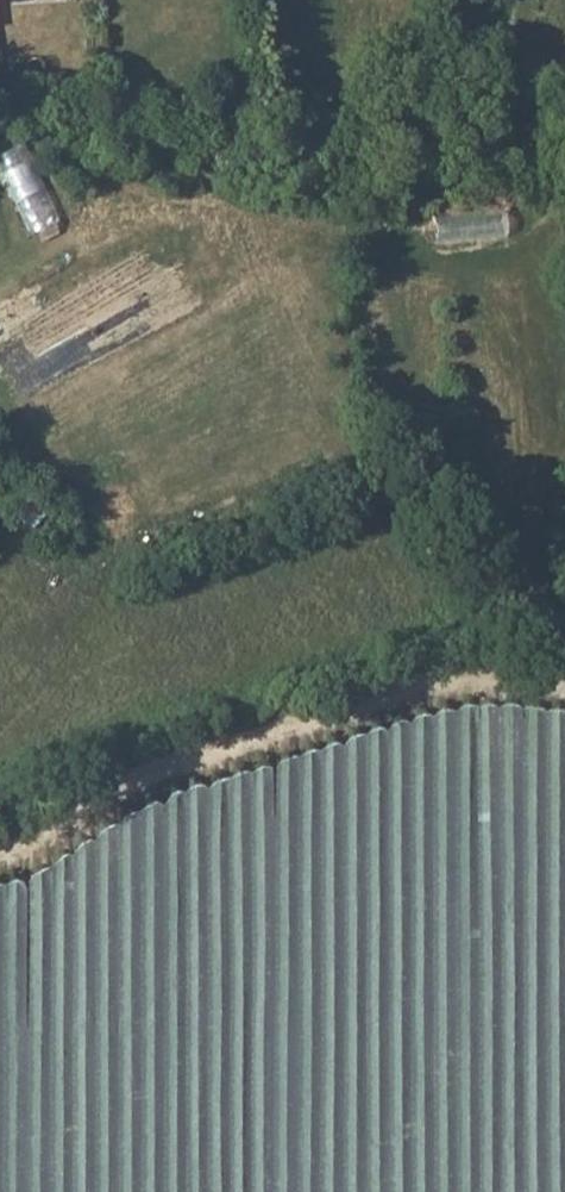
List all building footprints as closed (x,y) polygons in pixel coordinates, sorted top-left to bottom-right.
[(55,202),(30,142),(0,154),(0,157),(23,215),(55,202)]
